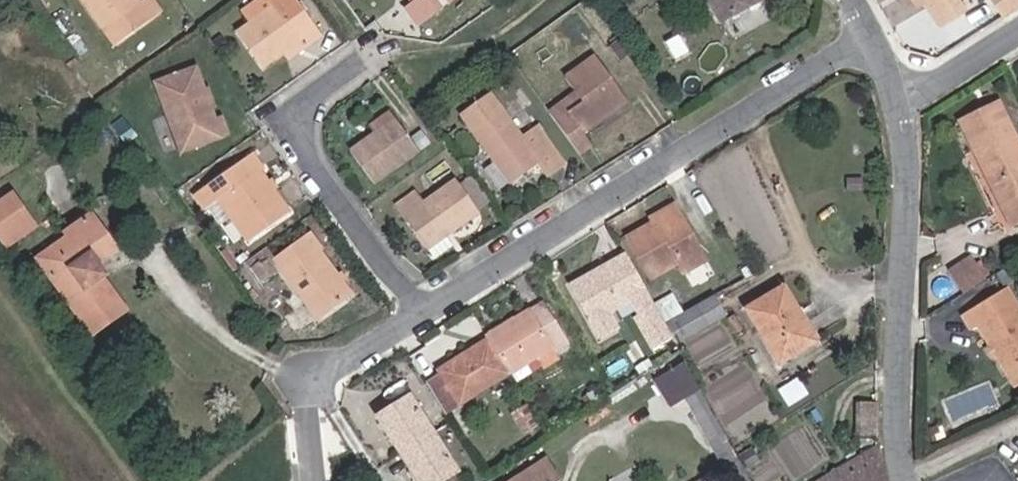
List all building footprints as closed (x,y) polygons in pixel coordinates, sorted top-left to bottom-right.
[(128,45),(173,13),(164,0),(153,4),(150,0),(98,0),(128,45)] [(265,26),(251,36),(275,71),(316,43),(323,49),(331,43),(303,0),(285,0),(290,8),(265,26)] [(285,0),(278,0),(257,13),(265,26),(290,8),(285,0)] [(728,22),(739,17),(730,0),(716,0),(728,22)] [(739,17),(769,3),(768,1),(769,0),(730,0),(739,17)] [(956,26),(978,10),(971,0),(939,0),(956,26)] [(1017,17),(1017,16),(1017,0),(1006,0),(1017,17)] [(567,123),(592,159),(604,151),(594,132),(637,104),(605,56),(574,76),(585,94),(593,106),(567,123)] [(231,123),(209,71),(171,86),(199,154),(242,136),(237,121),(231,123)] [(593,106),(585,94),(558,112),(567,123),(593,106)] [(1011,99),(974,116),(988,146),(1004,178),(1017,174),(1017,113),(1011,99)] [(538,150),(506,104),(478,123),(523,187),(550,169),(561,181),(580,168),(558,137),(538,150)] [(412,126),(380,149),(368,159),(389,189),(432,160),(412,126)] [(280,175),(270,161),(212,200),(222,216),(238,207),(265,248),(305,222),(278,182),(280,175)] [(1004,178),(1013,197),(1017,194),(1017,174),(1004,178)] [(43,226),(18,188),(0,199),(0,235),(8,248),(43,226)] [(490,225),(467,192),(435,215),(426,202),(406,217),(444,272),(463,258),(457,248),(490,225)] [(692,204),(639,234),(660,271),(690,256),(696,264),(719,252),(692,204)] [(121,244),(100,210),(74,224),(73,224),(71,225),(73,235),(62,242),(57,245),(47,252),(90,323),(96,331),(126,309),(105,275),(109,270),(102,257),(121,244)] [(337,255),(329,244),(296,267),(336,324),(367,304),(339,263),(337,255)] [(967,252),(981,277),(993,269),(980,244),(967,252)] [(981,277),(967,252),(956,258),(970,284),(981,277)] [(660,290),(641,254),(595,284),(625,333),(640,324),(633,309),(649,298),(660,290)] [(800,282),(744,310),(774,366),(829,338),(800,282)] [(969,305),(976,320),(982,318),(1009,367),(1017,362),(1017,290),(1014,282),(969,305)] [(660,290),(649,298),(657,309),(668,304),(660,290)] [(563,306),(506,342),(523,368),(580,333),(563,306)] [(462,418),(527,374),(523,368),(506,342),(459,373),(461,380),(444,391),(459,414),(462,418)] [(1009,367),(1016,383),(1017,382),(1017,362),(1009,367)] [(741,440),(704,370),(678,385),(692,413),(702,409),(725,453),(741,440)] [(392,421),(430,480),(463,480),(472,476),(448,437),(441,426),(426,402),(392,421)] [(459,414),(441,426),(448,437),(466,426),(462,418),(459,414)] [(725,453),(738,478),(740,480),(751,480),(761,475),(747,451),(741,440),(725,453)] [(890,451),(840,480),(897,480),(890,451)] [(534,480),(580,480),(568,460),(534,480)]
